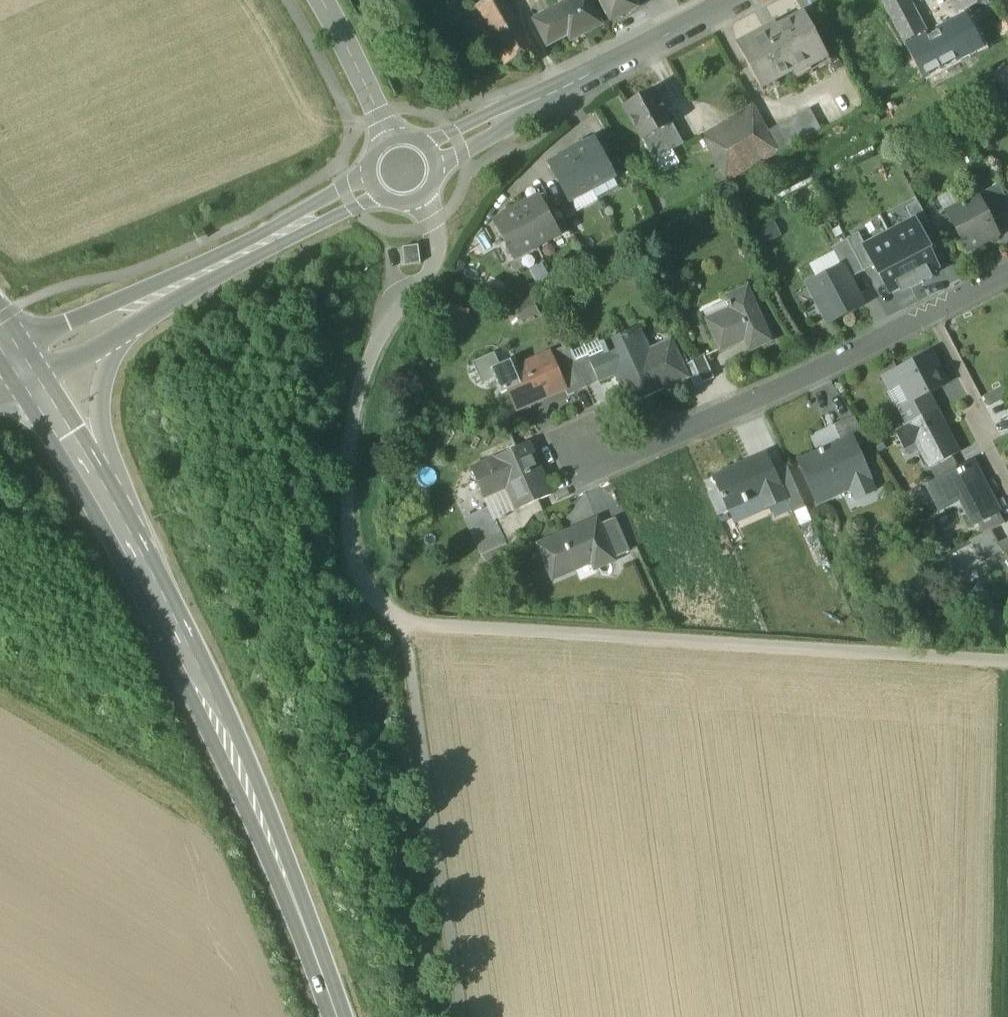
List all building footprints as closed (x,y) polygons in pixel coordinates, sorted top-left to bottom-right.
[(505,65),(531,50),(522,35),(502,0),(488,0),(473,9),(505,65)] [(554,10),(568,36),(571,42),(602,26),(589,0),(573,0),(572,0),(554,10)] [(602,26),(608,23),(596,0),(589,0),(602,26)] [(610,21),(637,8),(633,0),(599,0),(610,21)] [(906,48),(928,36),(908,0),(881,0),(906,48)] [(962,12),(986,0),(956,0),(962,12)] [(547,47),(568,36),(554,10),(533,21),(547,47)] [(737,45),(760,88),(793,70),(795,74),(828,56),(804,13),(777,28),(775,24),(737,45)] [(965,16),(928,36),(906,48),(922,78),(981,46),(965,16)] [(988,65),(999,86),(1007,81),(1007,54),(988,65)] [(643,140),(654,159),(672,150),(682,144),(672,124),(677,121),(664,97),(659,100),(653,89),(639,97),(636,91),(628,96),(630,101),(624,105),(643,140)] [(703,137),(722,171),(726,179),(777,151),(767,131),(754,108),(703,137)] [(810,108),(767,131),(777,151),(778,153),(821,129),(810,108)] [(594,139),(571,151),(592,190),(613,179),(615,178),(594,139)] [(680,164),(672,150),(654,159),(662,174),(680,164)] [(570,202),(592,190),(571,151),(548,164),(570,202)] [(720,182),(726,179),(722,171),(716,175),(720,182)] [(592,190),(598,201),(619,189),(613,179),(592,190)] [(991,223),(1007,214),(1007,203),(998,184),(977,195),(991,223)] [(598,201),(592,190),(570,202),(575,213),(598,201)] [(960,207),(959,205),(951,190),(938,198),(947,214),(960,207)] [(947,214),(967,252),(984,243),(983,242),(997,234),(991,223),(977,195),(959,205),(960,207),(947,214)] [(539,196),(516,209),(537,247),(560,235),(539,196)] [(906,208),(913,221),(914,220),(924,239),(934,234),(918,202),(906,208)] [(514,260),(537,247),(516,209),(493,221),(514,260)] [(913,221),(889,233),(915,283),(921,280),(919,277),(937,268),(927,250),(929,249),(924,239),(914,220),(913,221)] [(773,221),(755,229),(763,246),(781,238),(773,221)] [(847,239),(863,271),(874,266),(864,246),(865,246),(858,233),(847,239)] [(909,286),(915,283),(889,233),(865,246),(864,246),(874,266),(879,275),(880,275),(890,292),(908,283),(909,286)] [(849,279),(863,271),(847,239),(831,247),(833,251),(841,266),(842,265),(849,279)] [(403,248),(405,267),(420,265),(418,246),(403,248)] [(808,264),(816,279),(841,266),(833,251),(808,264)] [(829,324),(863,306),(849,279),(842,265),(841,266),(816,279),(808,283),(829,324)] [(709,324),(721,350),(745,339),(750,350),(770,341),(747,288),(726,297),(727,300),(732,313),(709,324)] [(529,293),(512,302),(522,323),(539,315),(529,293)] [(703,311),(709,324),(732,313),(727,300),(703,311)] [(449,303),(441,323),(462,331),(470,310),(449,303)] [(616,373),(631,405),(686,380),(687,380),(681,367),(688,364),(684,355),(680,357),(672,339),(648,350),(638,327),(600,344),(605,354),(591,360),(589,361),(599,381),(616,373)] [(570,349),(575,361),(589,355),(591,360),(605,354),(600,344),(597,337),(570,349)] [(908,403),(908,404),(928,395),(944,386),(934,368),(938,366),(931,352),(883,377),(890,391),(899,386),(908,403)] [(490,369),(499,365),(494,353),(473,362),(482,384),(494,379),(490,369)] [(510,391),(518,408),(565,387),(551,354),(514,369),(503,374),(510,391)] [(575,361),(587,387),(599,381),(589,361),(591,360),(589,355),(575,361)] [(704,356),(692,362),(688,364),(681,367),(687,380),(686,380),(691,390),(702,384),(714,378),(704,356)] [(501,395),(510,391),(503,374),(514,369),(510,360),(499,365),(490,369),(494,379),(501,395)] [(566,372),(575,393),(586,388),(577,367),(566,372)] [(899,386),(890,391),(899,408),(908,403),(899,386)] [(899,408),(907,425),(936,410),(928,395),(908,404),(908,403),(899,408)] [(916,441),(930,467),(950,457),(958,453),(936,410),(907,425),(895,431),(903,448),(916,441)] [(853,417),(845,420),(854,439),(857,447),(869,442),(853,417)] [(842,444),(854,439),(845,420),(834,425),(842,444)] [(815,499),(849,484),(868,476),(870,475),(857,447),(854,439),(842,444),(799,463),(815,499)] [(517,508),(518,509),(538,500),(551,495),(528,443),(471,468),(482,492),(505,482),(517,508)] [(713,477),(734,523),(735,523),(729,511),(748,502),(746,498),(761,492),(769,508),(785,500),(787,500),(774,471),(766,454),(765,454),(767,459),(751,466),(749,461),(748,462),(749,464),(715,479),(714,477),(713,477)] [(930,467),(935,478),(956,468),(950,457),(930,467)] [(959,489),(978,524),(999,513),(971,460),(929,483),(938,500),(959,489)] [(785,500),(791,513),(805,507),(786,465),(774,471),(787,500),(785,500)] [(688,479),(690,484),(702,511),(713,506),(699,474),(688,479)] [(875,491),(868,476),(849,484),(856,500),(875,491)] [(482,492),(489,508),(493,519),(517,508),(505,482),(482,492)] [(746,498),(748,502),(759,497),(765,509),(769,508),(761,492),(746,498)] [(493,519),(499,531),(533,515),(543,511),(538,500),(518,509),(517,508),(493,519)] [(495,550),(504,556),(533,515),(499,531),(493,519),(489,508),(464,519),(481,556),(495,550)] [(978,524),(983,534),(992,531),(1004,524),(999,513),(978,524)] [(598,525),(613,559),(629,552),(614,518),(598,525)] [(539,544),(553,579),(578,568),(577,565),(591,559),(595,569),(614,561),(613,559),(598,525),(596,520),(539,544)] [(999,545),(992,531),(983,534),(970,541),(981,563),(1003,551),(999,545)] [(999,545),(1003,551),(1005,556),(1003,557),(1006,562),(1007,566),(1007,540),(999,545)]
